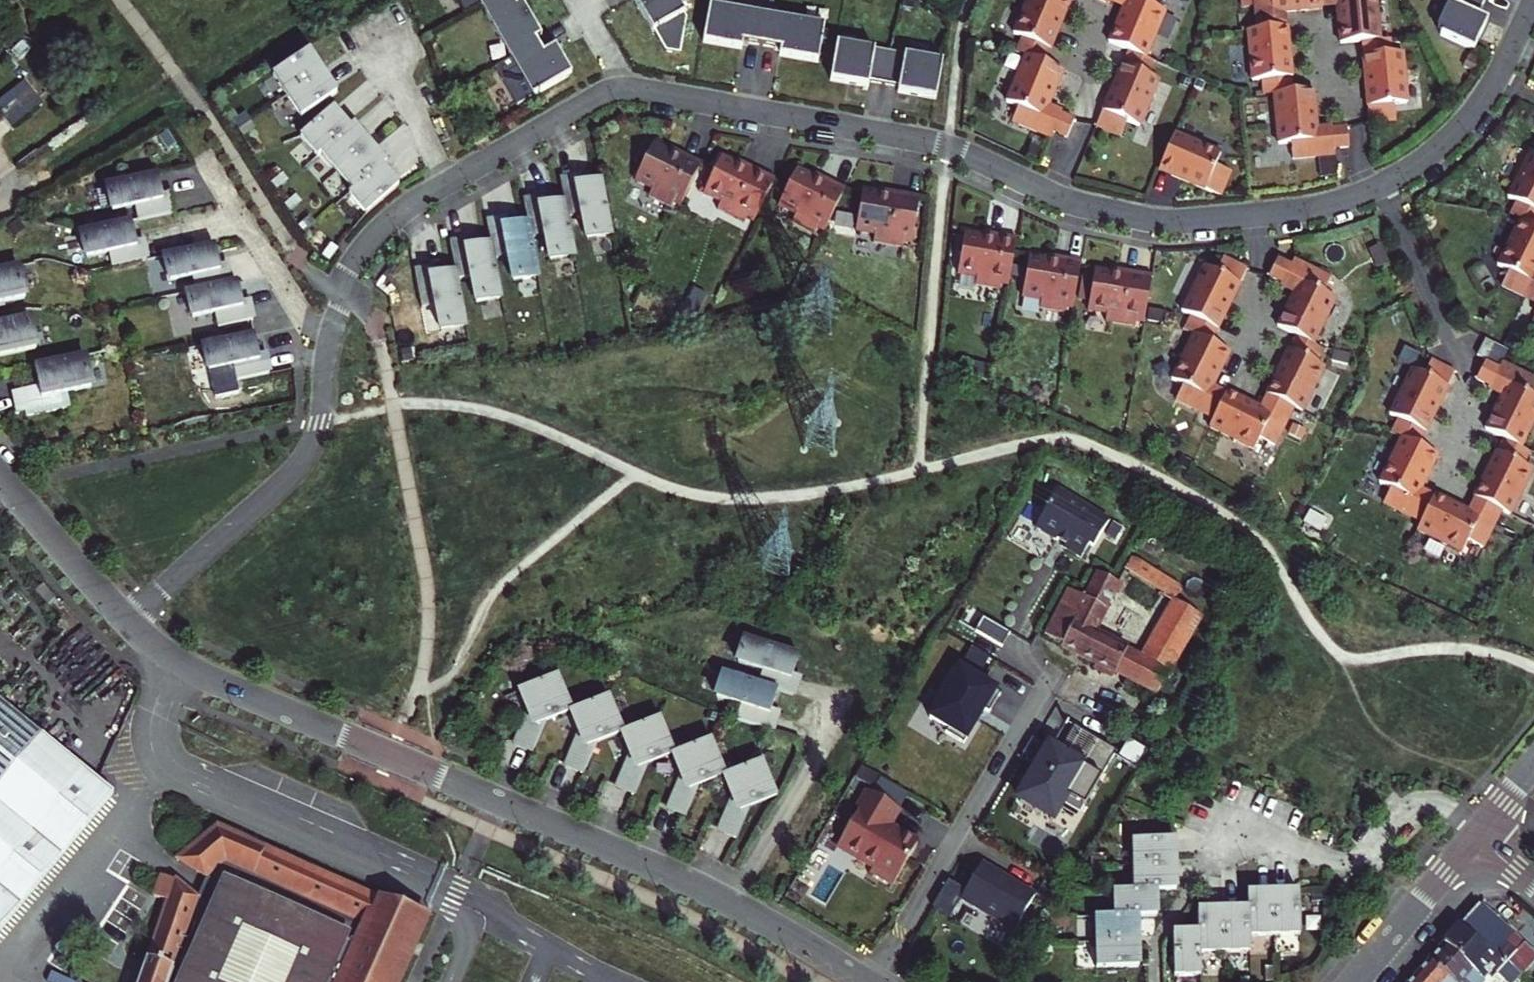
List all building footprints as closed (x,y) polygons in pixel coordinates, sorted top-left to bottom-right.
[(478,5),(509,56),(536,41),(511,0),(487,0),(478,5)] [(683,14),(675,0),(633,0),(651,33),(683,14)] [(1013,34),(1021,38),(1049,49),(1069,3),(1063,0),(1027,0),(1013,34)] [(1145,58),(1164,11),(1152,6),(1155,0),(1126,0),(1123,9),(1108,43),(1128,51),(1145,58)] [(1109,3),(1123,9),(1126,0),(1110,0),(1109,3)] [(1255,15),(1285,12),(1322,9),(1321,0),(1254,0),(1255,15)] [(1322,9),(1337,7),(1336,0),(1321,0),(1322,9)] [(1380,40),(1376,0),(1336,0),(1337,7),(1340,44),(1361,42),(1380,40)] [(1472,51),(1487,20),(1477,16),(1483,3),(1477,0),(1452,0),(1450,4),(1448,3),(1436,28),(1439,36),(1472,51)] [(769,15),(708,4),(702,43),(741,50),(742,44),(764,46),(769,15)] [(1255,15),(1257,30),(1287,27),(1285,12),(1255,15)] [(817,63),(823,23),(769,15),(764,46),(778,48),(777,57),(817,63)] [(1257,30),(1247,31),(1252,81),(1261,80),(1291,78),(1287,27),(1257,30)] [(1021,38),(1016,51),(1026,56),(1044,63),(1049,49),(1021,38)] [(1380,40),(1361,42),(1362,57),(1392,54),(1391,39),(1380,40)] [(531,97),(570,75),(554,47),(541,55),(536,41),(509,56),(531,97)] [(888,53),(836,44),(830,81),(867,87),(868,82),(883,85),(888,53)] [(1128,51),(1122,65),(1149,76),(1156,62),(1145,58),(1128,51)] [(274,75),(287,96),(323,73),(309,52),(274,75)] [(935,98),(941,61),(888,53),(883,85),(897,87),(896,92),(935,98)] [(1362,57),(1369,123),(1395,121),(1393,105),(1407,103),(1402,53),(1392,54),(1362,57)] [(1044,63),(1026,56),(1006,102),(1018,108),(1012,122),(1036,132),(1048,105),(1062,71),(1044,63)] [(1122,65),(1096,126),(1120,136),(1126,122),(1139,127),(1158,80),(1149,76),(1122,65)] [(323,73),(287,96),(301,117),(337,93),(323,73)] [(1261,80),(1263,95),(1273,94),(1293,92),(1291,78),(1261,80)] [(7,127),(36,109),(22,85),(0,98),(0,114),(7,127)] [(1293,92),(1273,94),(1278,145),(1291,143),(1293,159),(1319,157),(1316,127),(1313,91),(1293,92)] [(1036,132),(1050,138),(1053,132),(1060,116),(1062,111),(1048,105),(1036,132)] [(301,137),(317,156),(321,153),(349,128),(333,109),(301,137)] [(1060,116),(1053,132),(1067,138),(1074,122),(1060,116)] [(321,153),(337,172),(370,144),(353,125),(349,128),(321,153)] [(1316,127),(1319,157),(1334,156),(1333,149),(1332,131),(1331,126),(1316,127)] [(1332,131),(1333,149),(1348,147),(1347,130),(1332,131)] [(1158,170),(1220,195),(1230,171),(1215,165),(1220,153),(1174,134),(1158,170)] [(386,164),(370,144),(337,172),(354,191),(383,167),(386,164)] [(680,159),(652,145),(634,182),(651,191),(648,198),(670,210),(673,205),(679,208),(701,164),(682,155),(680,159)] [(1530,153),(1507,198),(1515,202),(1533,211),(1533,155),(1530,153)] [(746,169),(722,157),(703,193),(721,202),(717,209),(744,223),(746,218),(753,222),(775,178),(748,165),(746,169)] [(350,195),(367,214),(375,207),(388,196),(400,187),(383,167),(354,191),(350,195)] [(824,231),(846,187),(827,178),(825,181),(797,168),(779,204),(797,213),(793,221),(815,232),(818,228),(824,231)] [(137,206),(140,221),(175,214),(170,193),(162,195),(158,175),(109,186),(114,211),(137,206)] [(564,201),(568,217),(582,214),(587,239),(612,235),(601,181),(582,185),(581,177),(561,181),(564,201)] [(889,197),(862,193),(855,233),(874,236),(873,244),(902,249),(903,245),(911,246),(919,198),(889,193),(889,197)] [(544,198),(524,202),(528,223),(531,238),(545,235),(550,260),(575,255),(568,217),(564,201),(545,205),(544,198)] [(1509,215),(1520,221),(1533,228),(1533,211),(1515,202),(1509,215)] [(514,280),(538,276),(531,238),(528,223),(509,226),(507,219),(487,223),(491,244),(494,258),(509,255),(514,280)] [(112,251),(115,266),(149,259),(145,238),(138,240),(134,221),(126,222),(92,230),(85,231),(90,255),(112,251)] [(1520,221),(1497,266),(1509,272),(1502,286),(1525,298),(1533,281),(1533,228),(1520,221)] [(995,238),(964,233),(957,273),(977,276),(975,285),(1000,289),(1001,284),(1008,285),(1016,237),(996,234),(995,238)] [(477,302),(501,298),(494,258),(491,244),(472,248),(471,240),(450,244),(456,272),(457,280),(472,277),(477,302)] [(192,277),(195,291),(230,284),(226,264),(219,265),(214,246),(165,256),(170,281),(192,277)] [(1059,263),(1028,258),(1021,298),(1040,301),(1039,310),(1064,314),(1065,309),(1072,310),(1080,262),(1060,258),(1059,263)] [(1217,329),(1247,270),(1223,258),(1216,273),(1204,266),(1182,312),(1190,316),(1217,329)] [(1277,260),(1269,276),(1268,276),(1282,283),(1290,267),(1277,260)] [(1307,267),(1293,260),(1290,267),(1282,283),(1280,287),(1293,294),(1307,267)] [(17,267),(0,271),(0,303),(25,298),(17,267)] [(1330,279),(1307,267),(1293,294),(1277,327),(1295,336),(1313,344),(1335,299),(1323,293),(1330,279)] [(441,330),(466,326),(457,280),(456,272),(437,276),(435,268),(415,272),(422,308),(437,306),(441,330)] [(1121,275),(1094,270),(1087,311),(1107,314),(1105,322),(1135,327),(1136,322),(1144,324),(1152,276),(1122,271),(1121,275)] [(1525,298),(1533,302),(1533,281),(1525,298)] [(230,284),(195,291),(188,293),(193,317),(216,312),(219,327),(253,320),(249,300),(241,301),(237,282),(230,284)] [(1217,329),(1190,316),(1183,329),(1194,335),(1210,343),(1217,329)] [(34,349),(27,318),(0,324),(0,356),(34,349)] [(254,335),(205,346),(210,370),(232,366),(235,381),(270,373),(265,353),(258,355),(254,335)] [(1210,343),(1194,335),(1171,380),(1183,386),(1176,400),(1200,412),(1213,385),(1229,352),(1210,343)] [(1313,344),(1295,336),(1288,349),(1316,363),(1322,349),(1313,344)] [(1316,363),(1288,349),(1266,394),(1293,408),(1301,412),(1324,367),(1316,363)] [(90,388),(83,357),(35,367),(39,389),(15,395),(19,413),(61,404),(59,395),(90,388)] [(1454,373),(1431,361),(1424,375),(1412,370),(1389,415),(1397,419),(1425,433),(1454,373)] [(1484,363),(1477,379),(1476,380),(1490,386),(1498,370),(1484,363)] [(1514,370),(1501,364),(1498,370),(1490,386),(1488,390),(1501,397),(1514,370)] [(1514,370),(1501,397),(1485,430),(1503,439),(1520,447),(1533,420),(1533,398),(1531,396),(1533,390),(1533,380),(1514,370)] [(1226,392),(1213,385),(1200,412),(1213,419),(1226,392)] [(1259,408),(1226,392),(1213,419),(1209,427),(1254,450),(1260,438),(1274,445),(1286,421),(1259,408)] [(1293,408),(1266,394),(1259,408),(1286,421),(1293,408)] [(1397,419),(1391,433),(1401,438),(1418,446),(1425,433),(1397,419)] [(1418,446),(1401,438),(1379,483),(1391,489),(1384,503),(1407,515),(1421,488),(1437,455),(1418,446)] [(1503,439),(1496,452),(1523,466),(1530,452),(1520,447),(1503,439)] [(1523,466),(1496,452),(1473,498),(1500,511),(1509,515),(1532,470),(1523,466)] [(1434,495),(1421,488),(1407,515),(1421,522),(1434,495)] [(1110,521),(1057,490),(1034,531),(1086,560),(1110,521)] [(1467,511),(1434,495),(1421,522),(1416,530),(1462,553),(1468,541),(1482,548),(1494,524),(1467,511)] [(1473,498),(1467,511),(1494,524),(1500,511),(1473,498)] [(1062,646),(1111,671),(1116,673),(1117,671),(1156,691),(1202,617),(1176,601),(1142,655),(1094,632),(1117,589),(1120,590),(1123,584),(1100,573),(1086,598),(1069,589),(1046,634),(1064,643),(1062,646)] [(746,639),(738,662),(763,670),(758,685),(776,690),(793,696),(799,676),(792,673),(798,655),(746,639)] [(1000,692),(959,669),(928,723),(968,747),(1000,692)] [(758,685),(725,674),(717,698),(741,705),(736,720),(771,731),(778,711),(771,709),(776,690),(758,685)] [(546,720),(571,710),(557,675),(521,690),(531,714),(526,716),(514,745),(532,752),(546,720)] [(584,774),(597,742),(622,732),(608,697),(573,712),(582,736),(578,738),(566,766),(584,774)] [(113,793),(0,700),(0,930),(113,793)] [(617,788),(635,796),(648,764),(673,753),(659,719),(624,733),(634,757),(629,759),(617,788)] [(1116,751),(1066,722),(1020,802),(1051,820),(1064,801),(1082,810),(1116,751)] [(668,809),(686,817),(699,785),(725,775),(711,740),(675,755),(684,779),(680,780),(668,809)] [(762,762),(726,776),(736,800),(731,802),(719,831),(737,839),(750,807),(776,796),(762,762)] [(900,809),(866,790),(832,850),(893,884),(916,843),(889,828),(900,809)] [(427,917),(213,823),(179,857),(206,879),(197,897),(173,880),(161,876),(153,897),(165,902),(138,981),(399,981),(427,917)] [(1130,839),(1130,866),(1173,865),(1172,838),(1130,839)] [(1014,933),(1033,896),(980,864),(960,901),(1014,933)] [(1130,866),(1131,891),(1155,890),(1174,890),(1173,865),(1130,866)] [(1113,891),(1113,917),(1137,916),(1156,916),(1155,890),(1131,891),(1113,891)] [(1273,892),(1274,936),(1300,935),(1299,891),(1273,892)] [(1248,908),(1249,936),(1274,936),(1273,892),(1247,892),(1248,908)] [(1441,945),(1486,981),(1491,981),(1496,976),(1504,966),(1512,972),(1521,979),(1533,965),(1533,954),(1478,904),(1441,945)] [(1223,909),(1224,953),(1249,952),(1249,936),(1248,908),(1223,909)] [(1198,932),(1198,953),(1224,953),(1223,909),(1197,910),(1198,932)] [(1094,917),(1095,943),(1137,942),(1137,916),(1113,917),(1094,917)] [(1172,932),(1174,976),(1199,975),(1198,953),(1198,932),(1172,932)] [(1096,968),(1138,967),(1137,942),(1095,943),(1096,968)] [(1449,981),(1486,981),(1441,945),(1427,962),(1449,981)] [(1408,981),(1449,981),(1427,962),(1408,981)] [(1521,979),(1512,972),(1504,966),(1496,976),(1502,981),(1518,981),(1521,979)]
